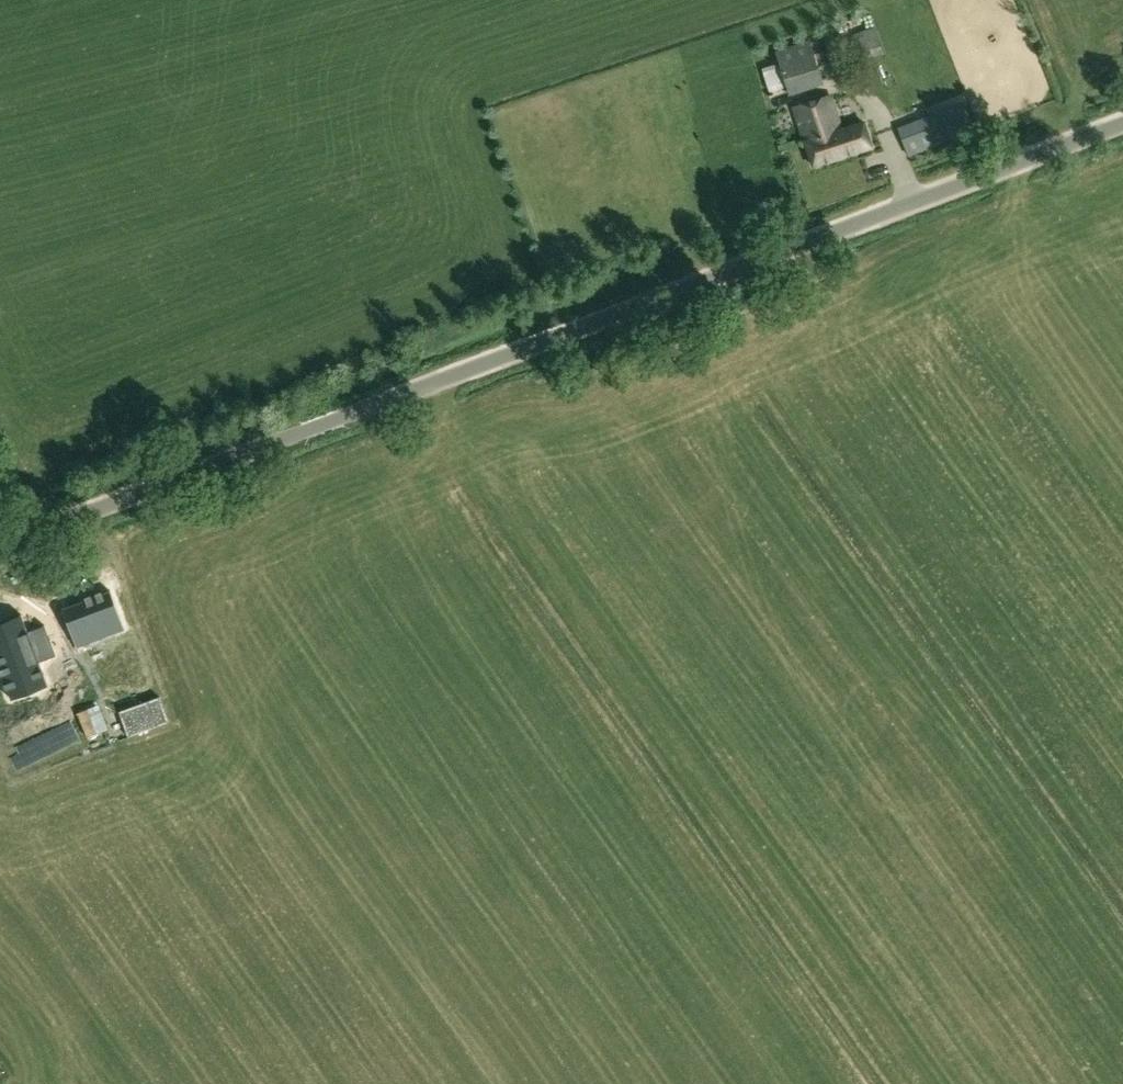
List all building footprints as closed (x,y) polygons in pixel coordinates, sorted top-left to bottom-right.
[(863,35),(869,51),(882,46),(876,30),(863,35)] [(778,53),(791,95),(823,84),(810,43),(778,53)] [(831,94),(795,106),(813,165),(872,147),(865,122),(842,129),(831,94)] [(905,130),(914,154),(974,131),(966,107),(905,130)] [(45,625),(28,631),(23,616),(0,625),(0,668),(11,697),(48,683),(39,661),(56,655),(45,625)] [(100,741),(156,720),(146,691),(138,693),(135,683),(122,689),(125,700),(89,714),(100,741)]
